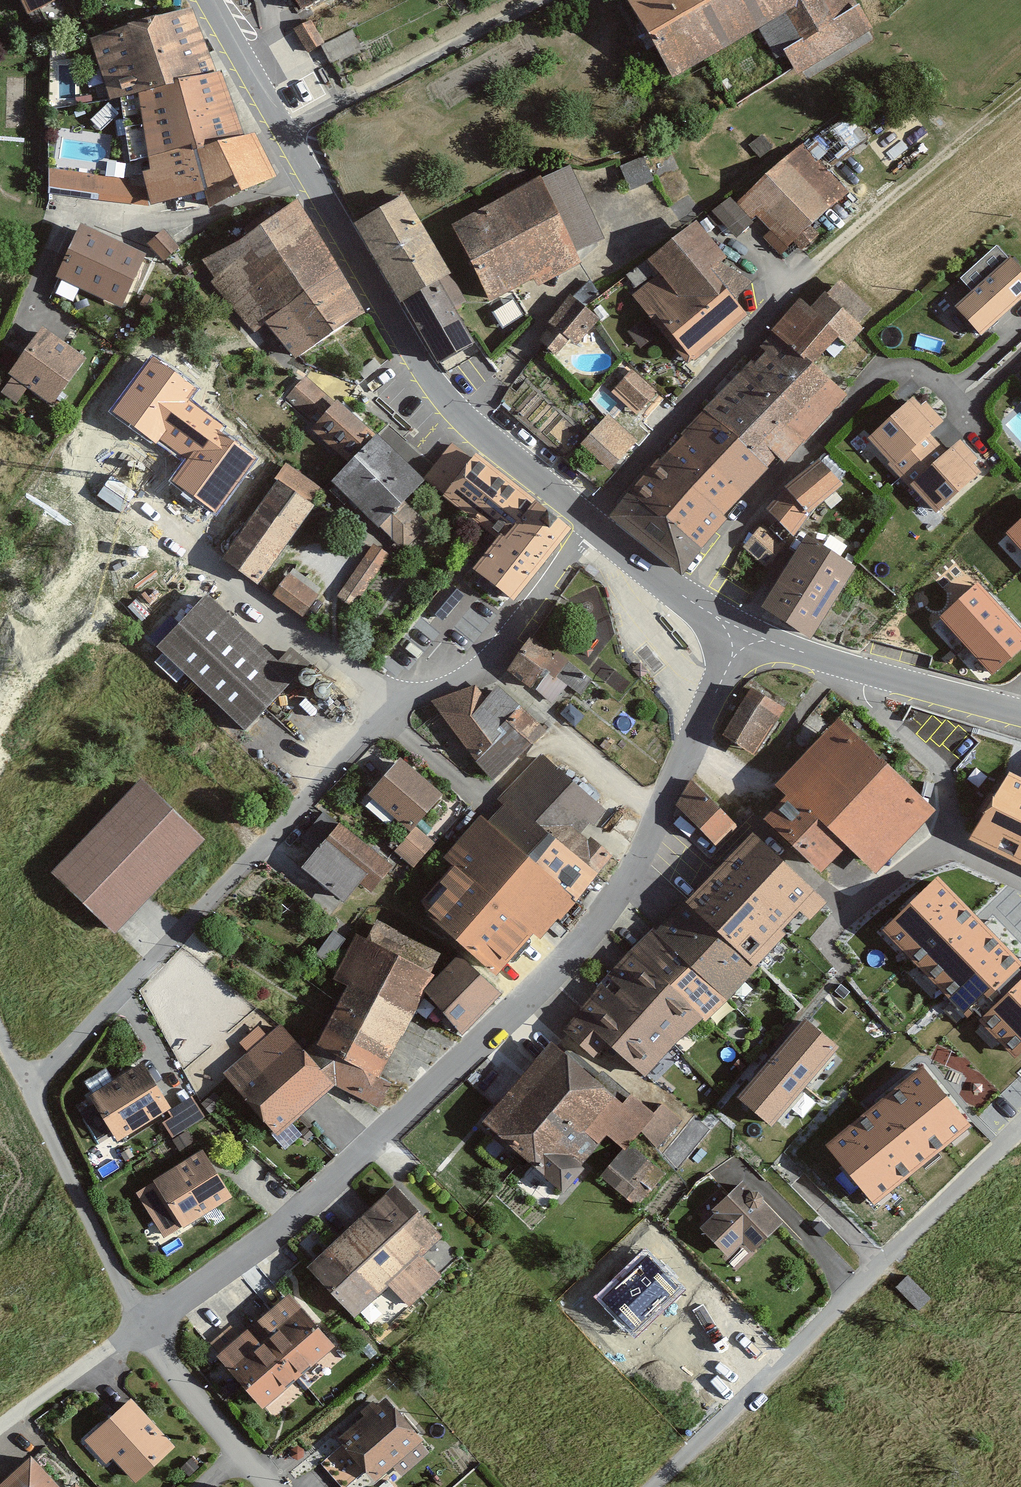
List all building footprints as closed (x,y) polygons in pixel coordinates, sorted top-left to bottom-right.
[(54,0),(19,0),(26,14),(54,0)] [(300,18),(329,0),(288,0),(300,18)] [(871,30),(854,0),(624,0),(671,79),(777,16),(793,43),(781,50),(800,81),(873,38),(869,31),(871,30)] [(135,94),(217,73),(192,11),(126,24),(87,37),(107,100),(135,94)] [(142,124),(230,102),(217,73),(135,94),(142,124)] [(146,207),(202,195),(194,152),(240,136),(230,102),(142,124),(125,127),(129,161),(137,160),(146,207)] [(194,152),(202,195),(207,211),(281,175),(255,130),(240,136),(194,152)] [(805,141),(738,196),(734,191),(710,213),(733,239),(752,222),(775,250),(847,191),(805,141)] [(46,193),(91,200),(95,173),(50,166),(46,193)] [(493,295),(603,238),(568,171),(540,186),(538,182),(456,224),(493,295)] [(398,303),(435,281),(449,274),(404,195),(351,225),(396,303),(398,303)] [(206,264),(251,337),(267,326),(289,362),(364,317),(297,205),(206,264)] [(749,287),(694,223),(644,261),(654,277),(632,294),(689,363),(745,315),(733,301),(749,287)] [(79,224),(53,277),(119,310),(145,257),(79,224)] [(158,231),(146,242),(164,262),(177,251),(158,231)] [(974,286),(1007,251),(996,240),(963,275),(974,286)] [(1020,296),(1020,272),(1010,261),(961,305),(983,330),(1020,296)] [(436,366),(473,345),(435,281),(398,303),(436,366)] [(576,345),(598,319),(604,305),(591,281),(570,295),(548,320),(553,325),(537,341),(553,358),(568,339),(576,345)] [(766,336),(810,363),(835,338),(846,348),(864,329),(823,289),(805,308),(798,301),(766,336)] [(26,391),(50,408),(83,363),(38,330),(5,375),(9,378),(0,391),(0,395),(15,406),(26,391)] [(737,439),(810,363),(766,336),(702,408),(737,439)] [(197,387),(153,355),(112,412),(156,444),(160,439),(188,459),(172,481),(215,513),(256,457),(221,432),(226,426),(189,400),(197,387)] [(737,439),(764,465),(773,457),(784,464),(845,397),(810,363),(737,439)] [(609,393),(636,415),(655,392),(628,370),(609,393)] [(312,428),(342,460),(369,435),(339,403),(335,405),(299,377),(284,397),(317,423),(312,428)] [(892,475),(948,430),(913,387),(857,431),(892,475)] [(657,458),(722,516),(764,465),(737,439),(702,408),(657,458)] [(578,445),(608,472),(636,442),(606,414),(578,445)] [(377,528),(379,526),(401,550),(427,526),(404,501),(423,481),(376,434),(329,482),(377,528)] [(934,520),(986,476),(953,438),(902,482),(934,520)] [(452,445),(425,479),(503,541),(478,572),(510,598),(541,559),(566,528),(538,506),(537,507),(524,496),(511,486),(475,457),(472,461),(452,445)] [(790,535),(842,487),(814,457),(762,506),(790,535)] [(699,546),(722,516),(657,458),(628,490),(699,546)] [(219,558),(255,585),(313,507),(276,480),(219,558)] [(679,572),(699,546),(628,490),(608,516),(679,572)] [(1007,532),(1020,547),(1020,518),(1007,532)] [(763,521),(745,544),(767,562),(786,539),(763,521)] [(808,638),(853,566),(802,534),(756,606),(808,638)] [(359,598),(389,554),(370,542),(340,586),(359,598)] [(271,596),(301,619),(320,593),(290,571),(271,596)] [(939,616),(993,674),(1020,648),(1020,631),(976,583),(939,616)] [(155,649),(242,732),(294,679),(207,595),(155,649)] [(551,646),(546,651),(528,638),(504,671),(527,687),(531,681),(563,707),(588,677),(551,646)] [(432,702),(487,781),(545,726),(494,684),(483,698),(473,684),(432,702)] [(751,757),(784,710),(751,686),(717,733),(751,757)] [(822,866),(846,840),(876,869),(931,811),(840,725),(782,786),(792,796),(771,819),(822,866)] [(440,794),(399,757),(365,794),(406,831),(440,794)] [(600,811),(542,761),(506,801),(510,805),(489,827),(482,821),(450,856),(461,866),(427,906),(496,968),(529,928),(540,938),(603,860),(578,837),(600,811)] [(1012,778),(977,837),(1020,858),(1020,783),(1012,778)] [(111,934),(202,841),(139,779),(48,872),(111,934)] [(716,850),(738,829),(690,779),(674,806),(716,850)] [(368,893),(390,868),(341,825),(340,826),(322,810),(297,839),(312,852),(298,869),(342,904),(358,885),(368,893)] [(394,850),(414,868),(435,846),(415,827),(394,850)] [(750,833),(687,896),(759,963),(818,902),(750,833)] [(889,930),(965,1009),(1014,962),(938,883),(889,930)] [(759,963),(687,896),(654,928),(728,998),(759,963)] [(728,998),(654,928),(630,951),(698,1020),(704,1024),(728,998)] [(319,1068),(330,1087),(379,1108),(386,1094),(372,1087),(377,1075),(380,1076),(430,974),(351,933),(328,976),(345,984),(315,1044),(328,1050),(319,1068)] [(698,1020),(630,951),(561,1030),(593,1058),(605,1044),(641,1078),(698,1020)] [(421,994),(462,1034),(500,995),(460,955),(421,994)] [(1018,1052),(1020,1048),(1020,985),(986,1020),(1018,1052)] [(839,1046),(807,1019),(739,1099),(772,1126),(839,1046)] [(279,1135),(330,1087),(319,1068),(276,1026),(223,1076),(279,1135)] [(515,1052),(528,1070),(483,1119),(559,1187),(604,1138),(620,1152),(636,1133),(655,1149),(679,1120),(649,1096),(646,1099),(633,1088),(620,1104),(552,1044),(547,1049),(537,1035),(515,1052)] [(169,1108),(141,1062),(87,1094),(115,1141),(169,1108)] [(971,1125),(923,1066),(826,1145),(874,1203),(971,1125)] [(169,1137),(204,1118),(192,1097),(158,1117),(169,1137)] [(162,1238),(232,1199),(203,1150),(134,1190),(162,1238)] [(599,1177),(629,1203),(644,1186),(615,1160),(599,1177)] [(735,1267),(779,1228),(738,1182),(694,1222),(735,1267)] [(394,1184),(353,1221),(423,1293),(442,1276),(423,1255),(442,1237),(394,1184)] [(423,1293),(353,1221),(304,1265),(352,1318),(387,1286),(406,1308),(423,1293)] [(646,1249),(595,1297),(633,1337),(683,1289),(646,1249)] [(260,1344),(246,1327),(214,1353),(234,1378),(259,1408),(334,1346),(288,1292),(255,1319),(269,1336),(260,1344)] [(429,1451),(420,1441),(423,1438),(388,1394),(336,1435),(342,1442),(319,1463),(341,1486),(346,1486),(365,1470),(372,1479),(390,1465),(398,1475),(429,1451)] [(137,1482),(175,1446),(128,1398),(84,1440),(104,1461),(111,1455),(137,1482)] [(30,1456),(0,1484),(0,1486),(59,1486),(30,1456)]
